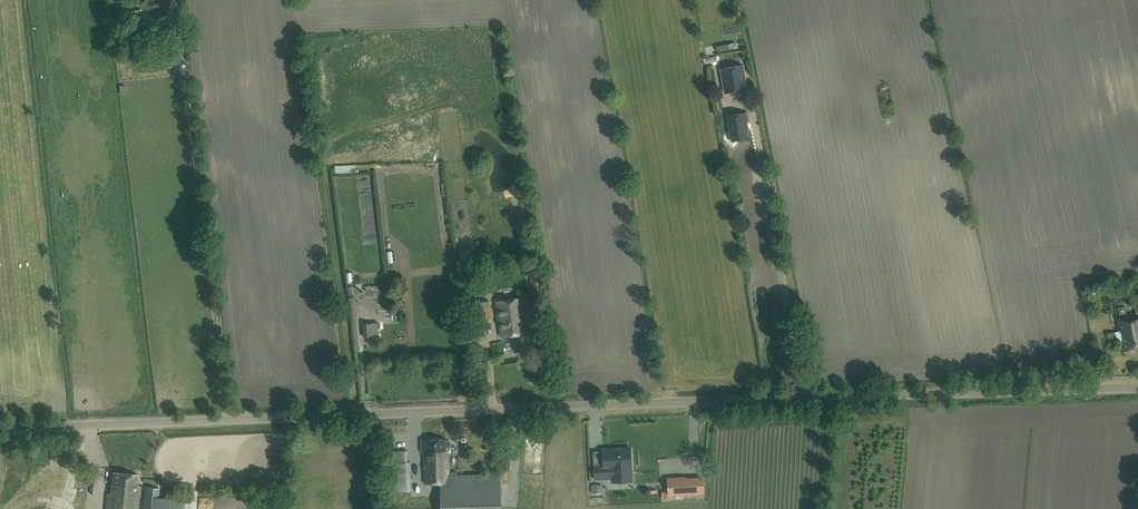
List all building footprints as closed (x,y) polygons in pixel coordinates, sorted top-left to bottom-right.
[(131,11),(132,26),(143,25),(142,10),(131,11)] [(725,91),(748,87),(743,64),(721,68),(725,91)] [(732,140),(749,138),(746,124),(747,124),(745,112),(728,115),(732,140)] [(335,166),(335,174),(356,173),(356,165),(335,166)] [(358,185),(344,185),(344,210),(357,210),(358,185)] [(399,233),(400,217),(393,216),(392,232),(399,233)] [(470,249),(459,250),(460,263),(471,262),(470,249)] [(533,295),(542,294),(540,276),(531,277),(533,295)] [(525,323),(528,323),(524,297),(496,301),(501,337),(512,335),(515,351),(529,349),(525,323)] [(475,319),(492,317),(489,300),(472,303),(475,319)] [(1137,348),(1137,313),(1117,317),(1120,332),(1122,332),(1126,351),(1137,348)] [(363,323),(365,337),(379,336),(378,322),(363,323)] [(421,440),(422,452),(424,452),(425,483),(439,483),(440,508),(502,508),(501,474),(448,474),(448,457),(447,457),(447,448),(449,448),(451,446),(451,442),(449,440),(446,440),(446,438),(427,439),(427,440),(421,440)] [(604,463),(596,464),(596,476),(613,476),(613,467),(632,467),(631,448),(604,448),(604,463)] [(406,451),(392,452),(394,492),(410,491),(409,462),(407,462),(406,451)] [(139,487),(136,486),(137,475),(113,472),(110,494),(108,493),(106,508),(137,508),(139,487)] [(700,475),(682,476),(682,473),(665,473),(665,490),(700,489),(700,475)] [(167,499),(159,497),(160,488),(145,487),(143,508),(166,508),(167,499)] [(201,505),(194,505),(195,500),(184,500),(184,508),(201,508),(201,505)]
